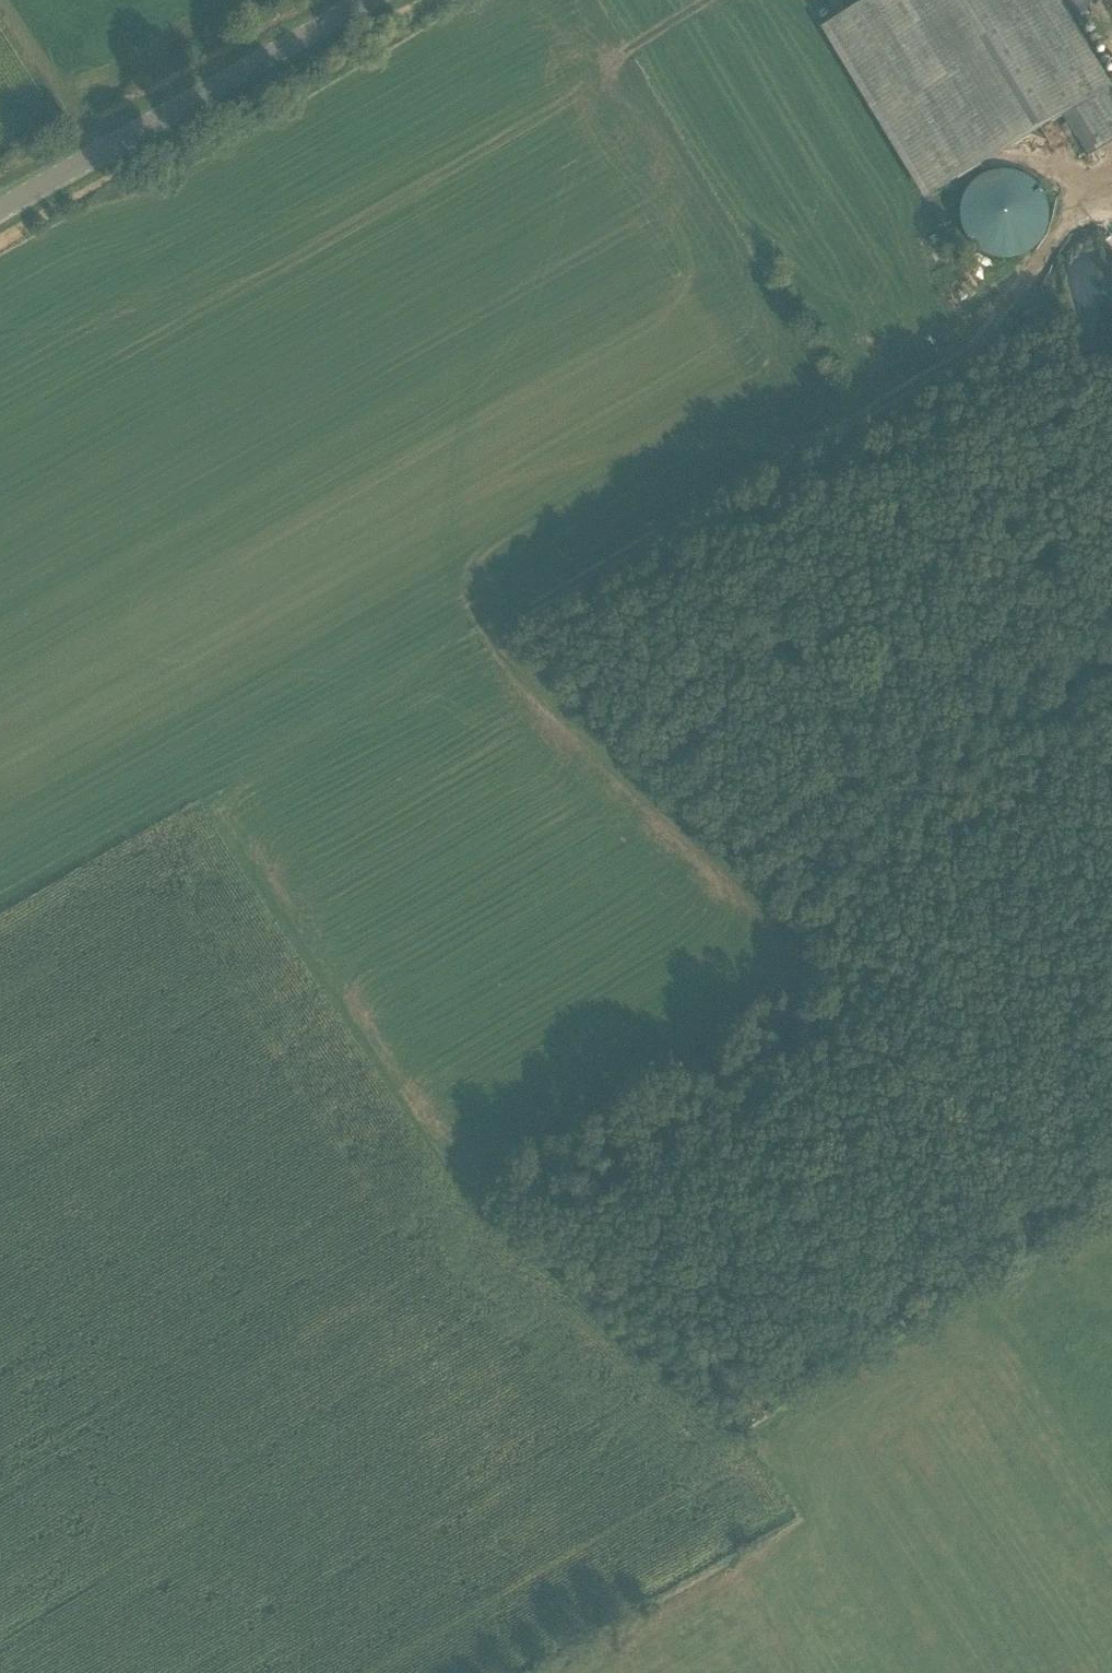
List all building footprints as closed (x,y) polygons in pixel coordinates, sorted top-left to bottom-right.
[(830,25),(930,188),(1041,115),(1055,106),(1086,157),(1111,141),(1111,98),(1052,0),(868,0),(830,25)] [(1069,16),(1095,0),(1060,0),(1069,16)] [(983,174),(979,177),(974,180),(971,183),(969,185),(967,188),(964,191),(962,195),(961,198),(960,201),(959,204),(958,207),(958,210),(958,212),(958,215),(958,218),(959,223),(960,227),(961,230),(962,233),(964,237),(966,240),(967,242),(971,246),(973,248),(975,250),(979,253),(983,255),(984,255),(989,257),(992,258),(995,259),(998,259),(1001,259),(1006,259),(1012,258),(1016,257),(1019,256),(1022,255),(1026,252),(1030,250),(1032,248),(1034,245),(1036,243),(1038,241),(1041,237),(1042,234),(1044,231),(1044,230),(1045,227),(1046,224),(1046,221),(1047,218),(1047,215),(1047,210),(1046,207),(1045,204),(1045,201),(1044,198),(1042,195),(1041,192),(1038,189),(1037,187),(1034,184),(1032,182),(1029,179),(1025,176),(1021,174),(1018,173),(1015,172),(1012,171),(1007,170),(1004,170),(1000,170),(996,171),(992,171),(987,173),(986,173),(983,174)]
